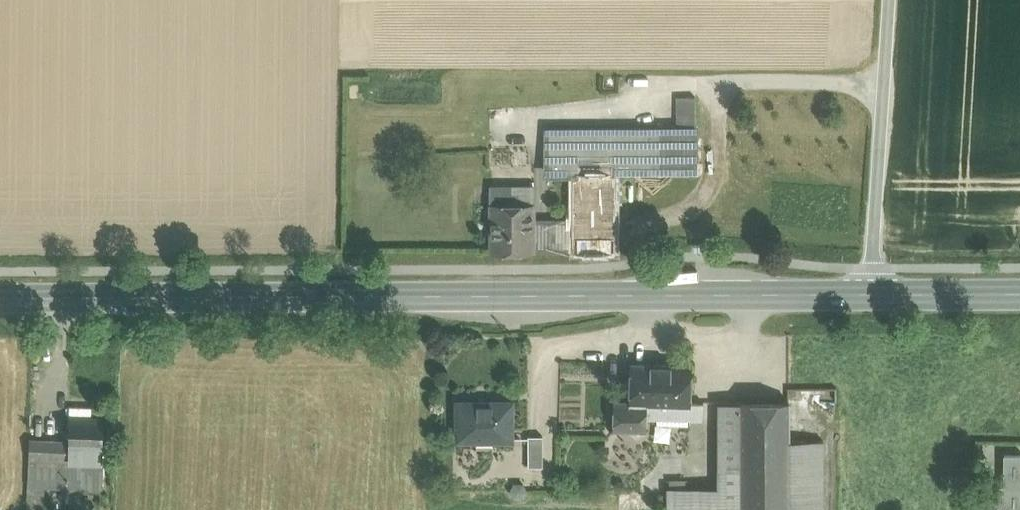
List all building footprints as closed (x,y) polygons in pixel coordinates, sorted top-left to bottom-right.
[(659,128),(659,172),(695,173),(695,101),(681,101),(681,128),(659,128)] [(549,128),(547,173),(554,174),(574,173),(616,172),(659,172),(659,128),(549,128)] [(616,172),(574,173),(574,187),(573,227),(573,252),(615,252),(616,247),(616,172)] [(535,187),(490,187),(490,252),(535,252),(535,227),(535,187)] [(548,252),(548,227),(535,227),(535,252),(548,252)] [(573,227),(548,227),(548,252),(573,252),(573,227)] [(692,365),(631,363),(630,402),(615,402),(614,430),(646,430),(646,418),(702,419),(703,402),(691,402),(692,365)] [(512,401),(457,401),(457,440),(512,440),(512,401)] [(740,402),(719,402),(719,454),(741,454),(741,496),(741,509),(790,509),(789,441),(789,402),(740,402)] [(103,418),(70,417),(70,440),(70,461),(103,462),(103,418)] [(543,436),(528,436),(528,467),(543,467),(543,436)] [(70,440),(47,439),(30,438),(28,484),(38,484),(103,486),(103,462),(70,461),(70,440)] [(789,441),(790,509),(824,509),(824,441),(789,441)] [(741,454),(719,454),(719,488),(719,496),(741,496),(741,454)] [(1004,455),(1004,486),(988,486),(987,509),(1019,509),(1019,455),(1004,455)] [(28,484),(27,509),(36,509),(38,484),(28,484)] [(668,488),(668,509),(741,509),(741,496),(719,496),(719,488),(668,488)]
